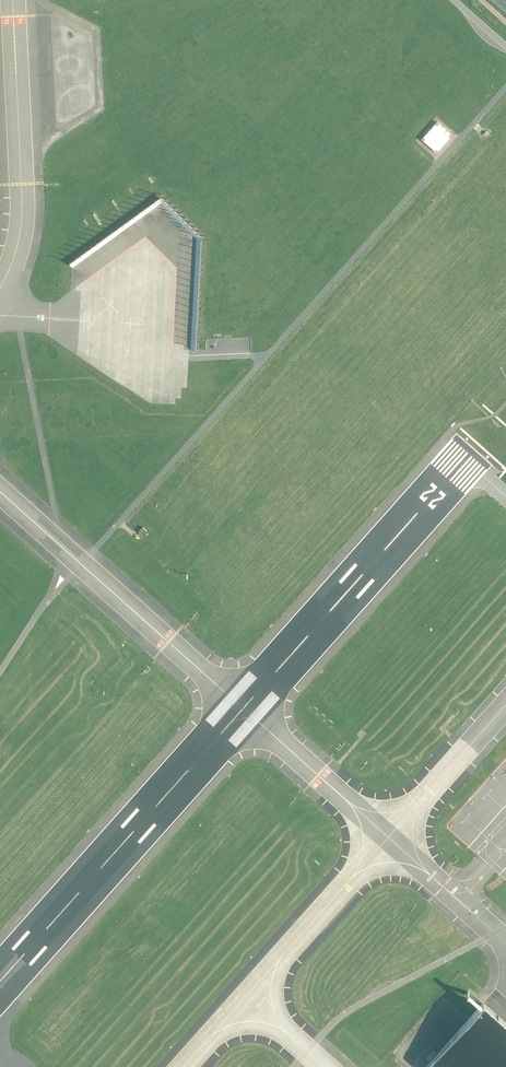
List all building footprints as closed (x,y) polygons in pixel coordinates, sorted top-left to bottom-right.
[(452,135),(437,122),(422,139),(437,152),(452,135)] [(147,531),(140,525),(135,530),(142,536),(147,531)] [(485,1002),(484,1001),(483,1002),(482,1003),(469,1018),(454,1034),(443,1047),(426,1066),(427,1066),(505,1066),(505,1020),(485,1002)] [(437,1053),(433,1049),(425,1058),(430,1062),(437,1053)]
